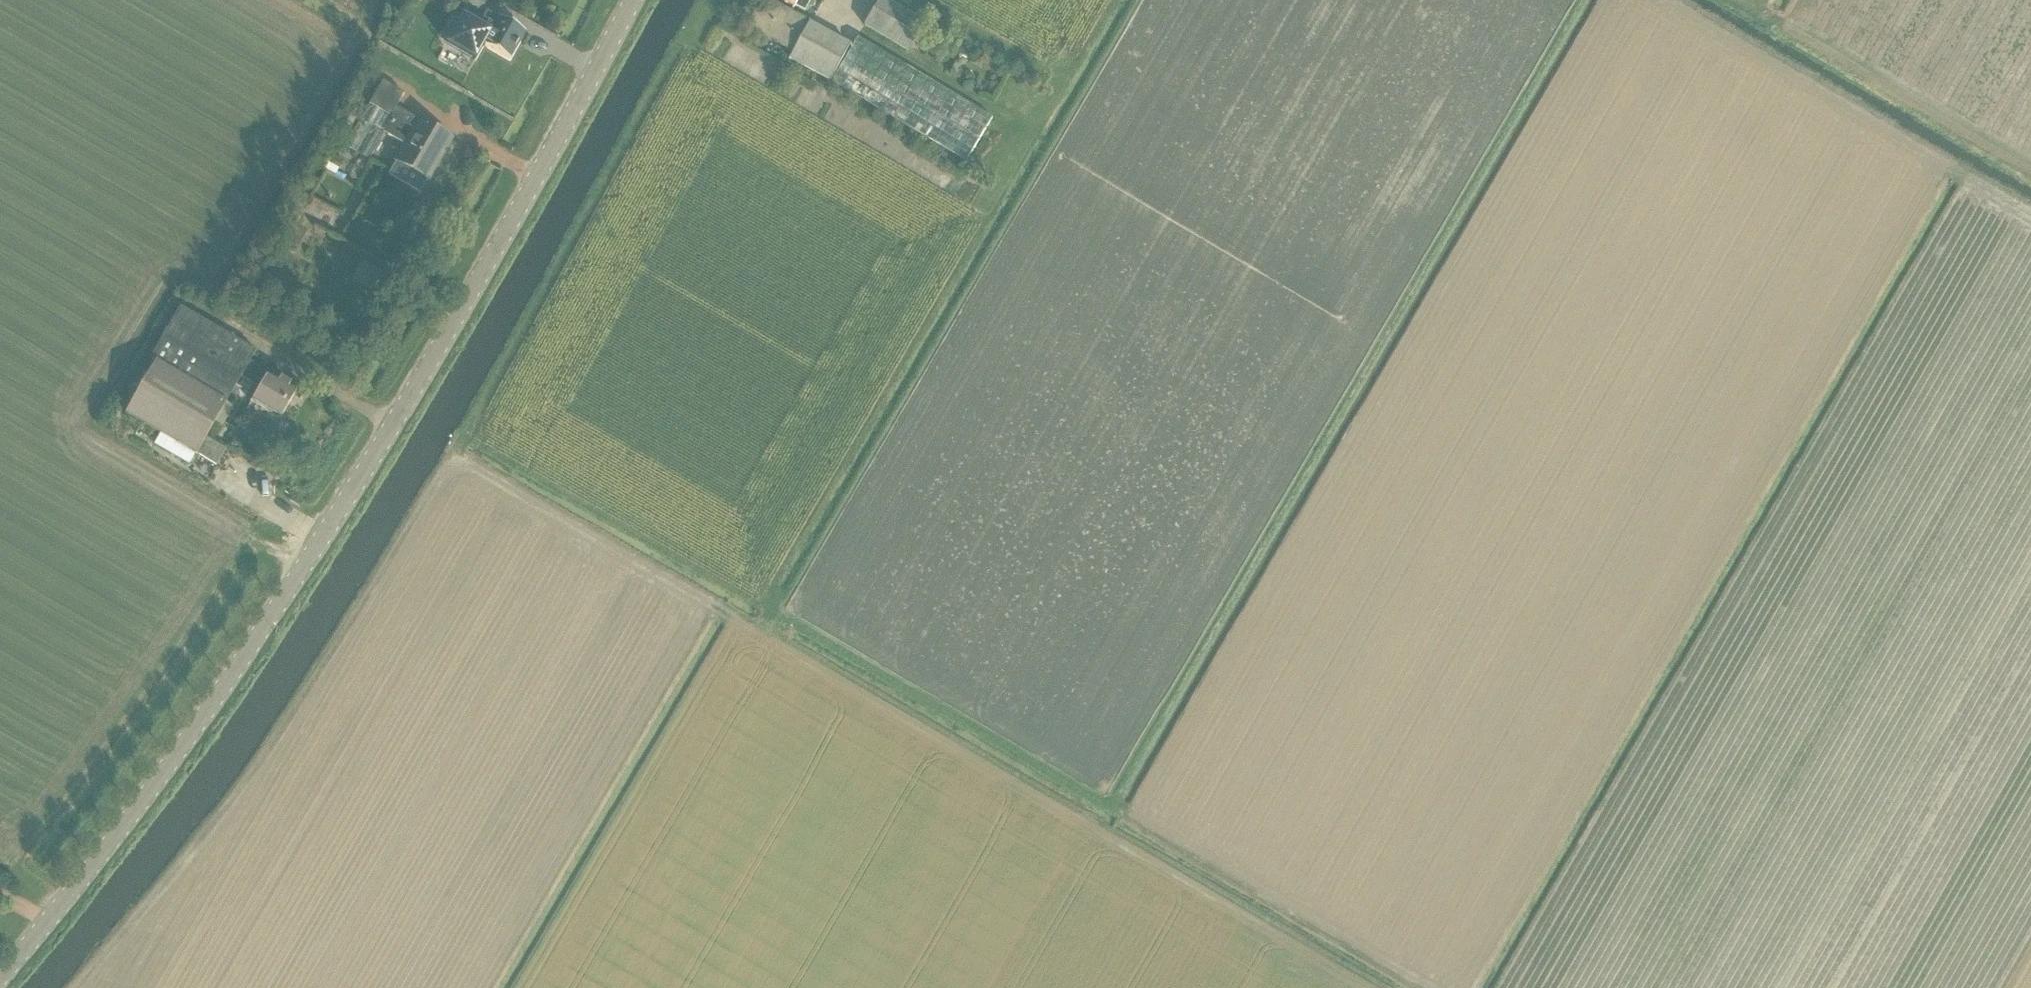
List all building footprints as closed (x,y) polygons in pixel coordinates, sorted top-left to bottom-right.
[(488,0),(464,0),(463,3),(461,7),(470,12),(472,6),(482,11),(488,0)] [(810,22),(767,0),(764,0),(749,27),(794,51),(788,60),(831,82),(851,44),(810,22)] [(796,8),(796,7),(805,12),(812,0),(781,0),(796,8)] [(888,0),(879,0),(865,25),(908,52),(926,22),(888,0)] [(464,17),(448,45),(476,60),(485,44),(486,45),(511,60),(526,32),(501,18),(501,19),(487,12),(479,26),(464,17)] [(993,118),(858,38),(832,81),(967,162),(993,118)] [(965,47),(960,55),(969,60),(974,52),(965,47)] [(371,104),(346,146),(369,159),(384,132),(405,144),(395,160),(429,179),(453,139),(419,119),(398,107),(403,97),(382,85),(371,104)] [(353,124),(365,104),(354,98),(343,117),(353,124)] [(295,253),(308,231),(296,224),(284,246),(295,253)] [(369,262),(359,280),(375,289),(385,271),(369,262)] [(155,444),(190,464),(241,376),(261,388),(253,402),(263,408),(262,409),(279,419),(280,418),(281,418),(295,394),(287,390),(291,384),(282,379),(279,385),(267,378),(256,372),(259,367),(249,361),(256,350),(182,307),(152,358),(157,361),(126,413),(161,433),(155,444)] [(231,458),(239,446),(229,439),(221,450),(231,458)] [(214,450),(207,461),(226,473),(233,462),(214,450)]
